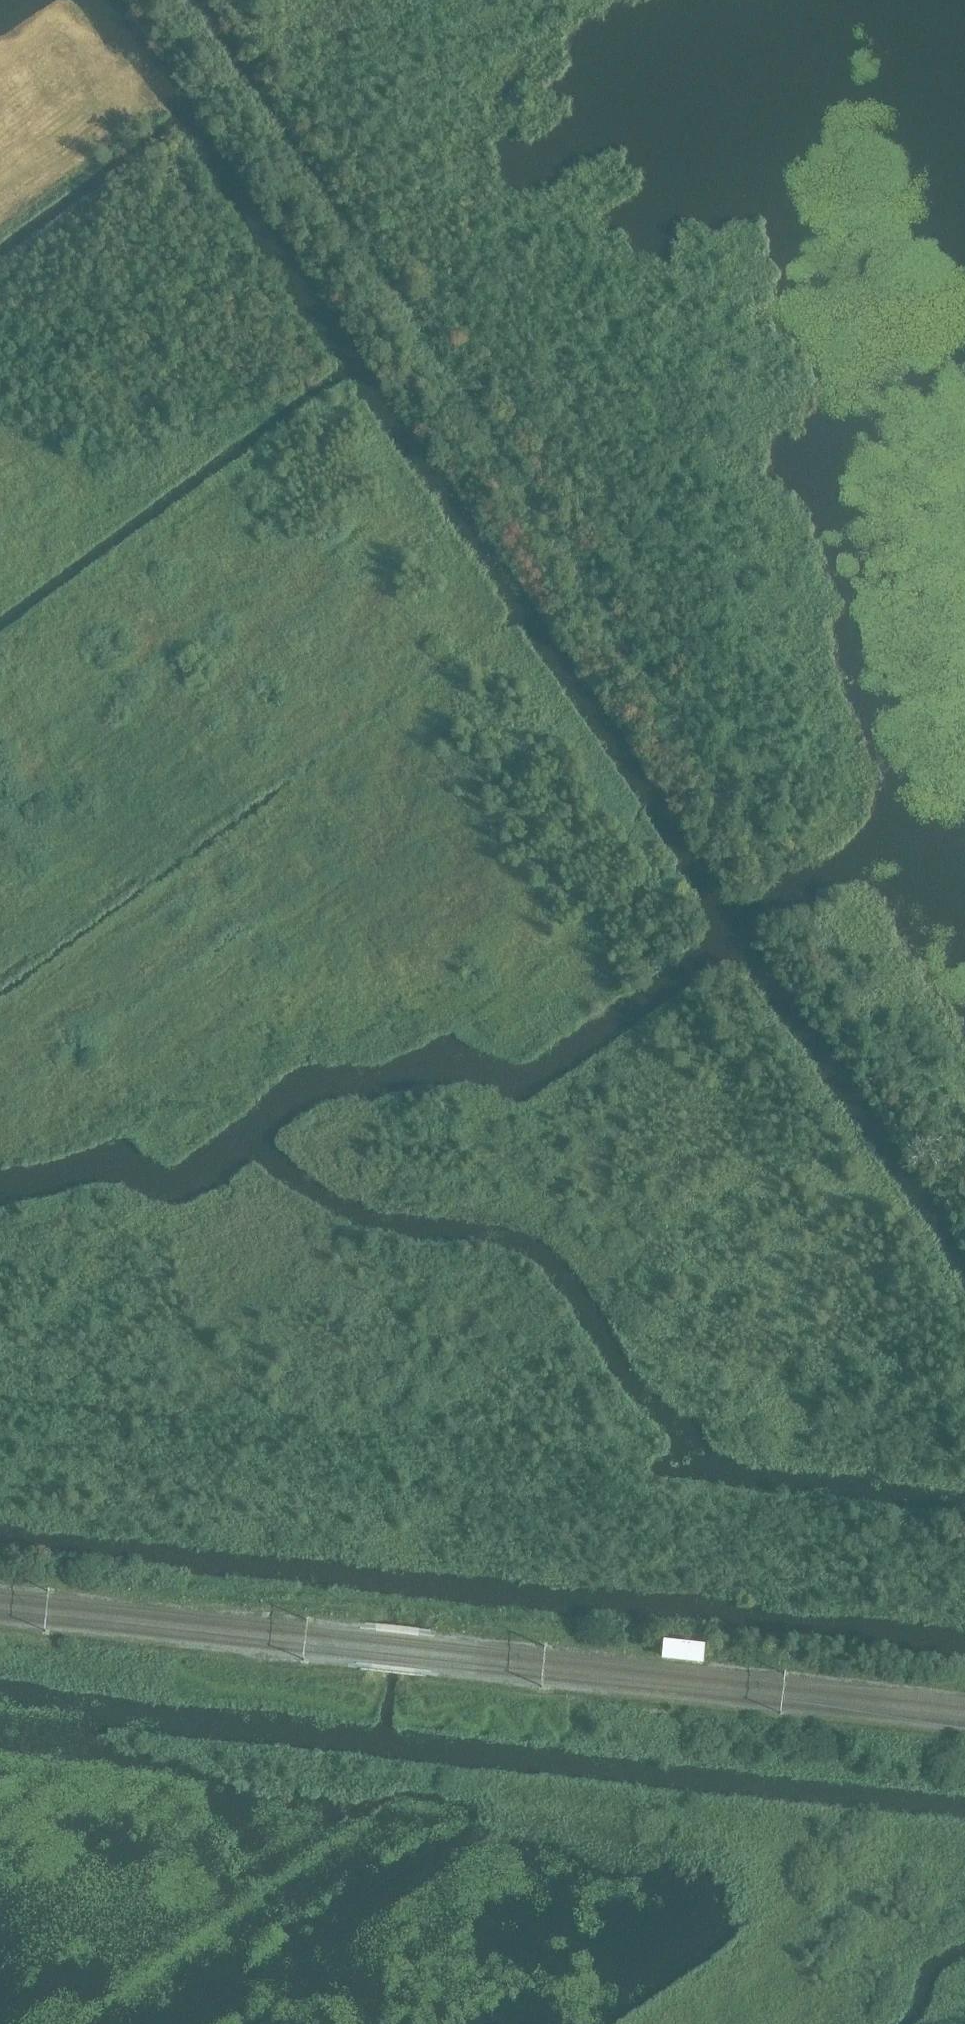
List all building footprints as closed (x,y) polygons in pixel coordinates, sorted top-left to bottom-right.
[(665,1642),(664,1651),(663,1656),(700,1661),(702,1647),(665,1642)]
